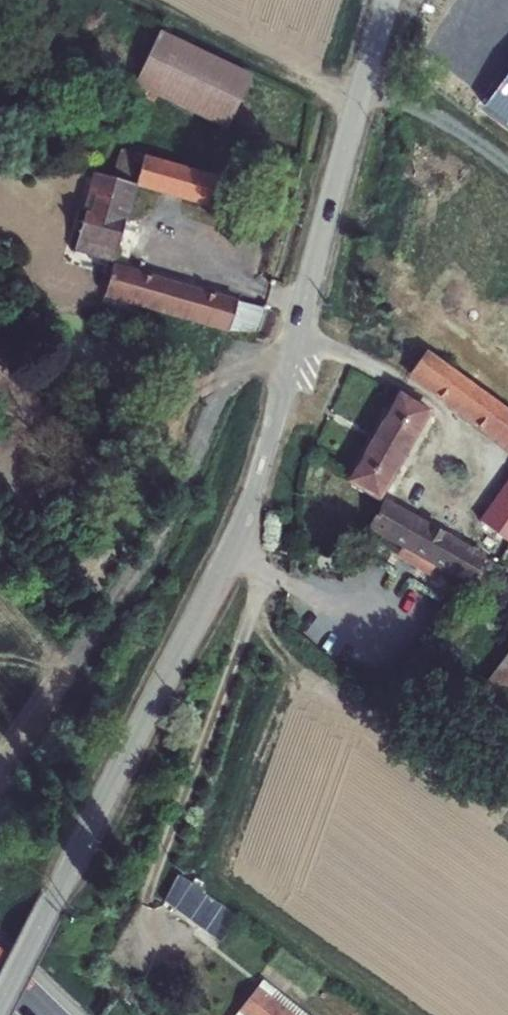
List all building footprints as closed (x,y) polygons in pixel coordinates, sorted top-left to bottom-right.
[(158,33),(134,84),(225,129),(250,77),(158,33)] [(507,130),(507,80),(506,78),(482,110),(507,130)] [(143,158),(136,185),(208,205),(216,178),(143,158)] [(96,175),(73,251),(114,261),(136,185),(96,175)] [(112,267),(101,305),(137,315),(140,305),(229,330),(237,304),(112,267)] [(411,373),(507,446),(507,414),(426,352),(411,373)] [(398,395),(349,481),(378,498),(428,411),(398,395)] [(480,522),(507,543),(507,483),(480,522)] [(385,502),(370,528),(469,584),(483,558),(385,502)] [(483,689),(507,708),(507,657),(483,689)] [(164,902),(220,944),(237,919),(203,894),(204,892),(178,876),(164,902)] [(242,1014),(305,1014),(263,981),(238,1012),(242,1014)]
